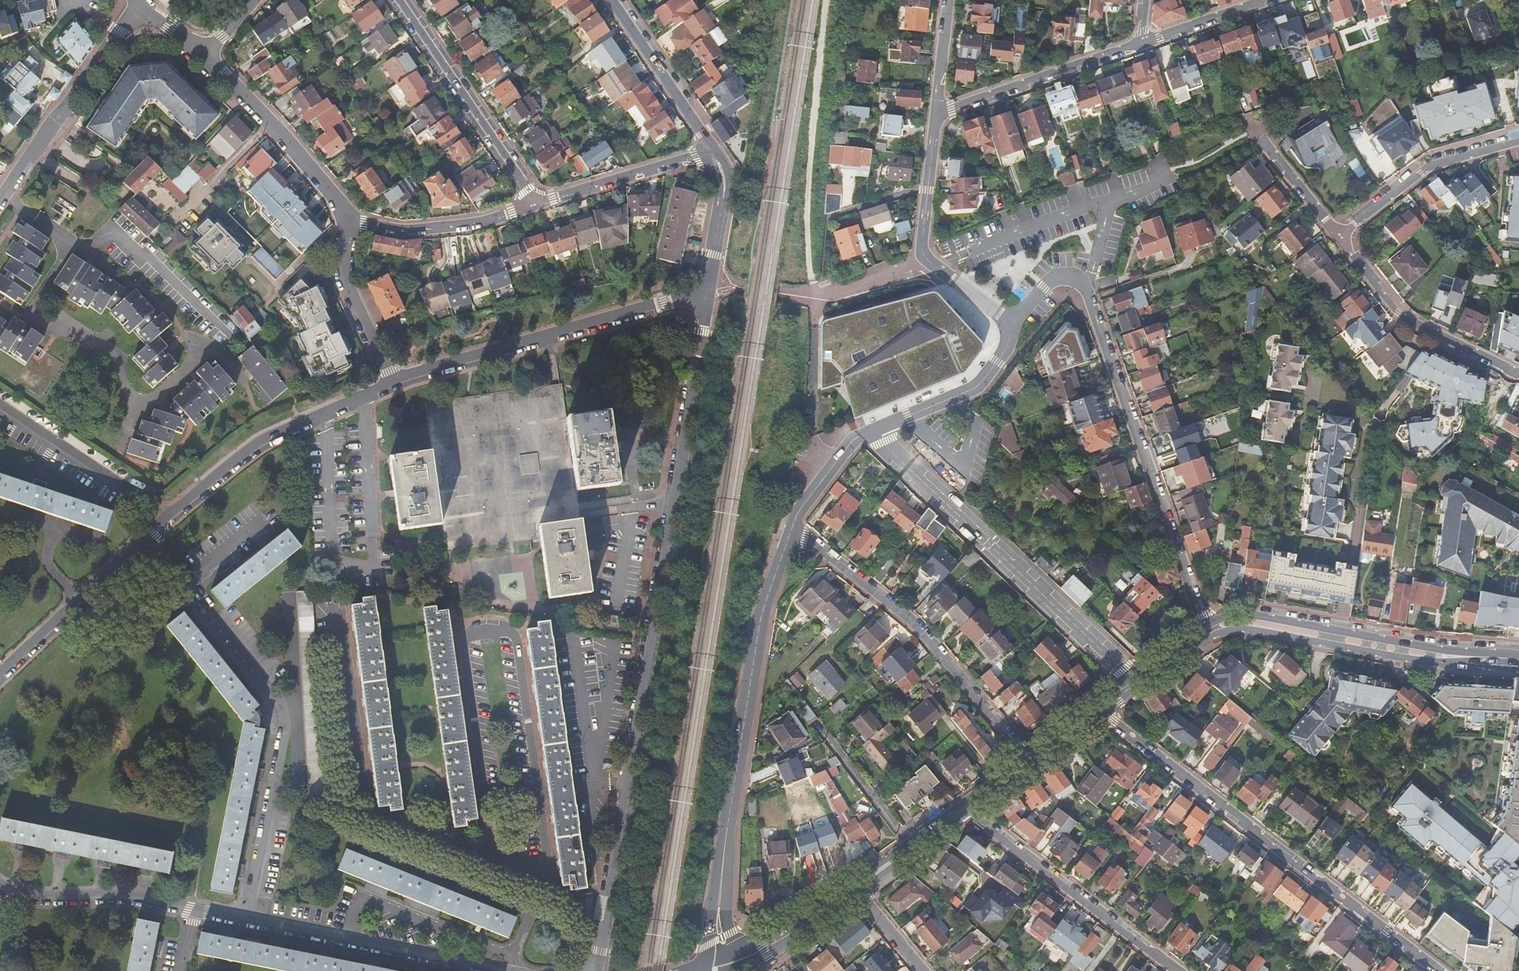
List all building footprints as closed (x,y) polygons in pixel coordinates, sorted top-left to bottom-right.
[(24,31),(33,29),(32,25),(45,22),(44,18),(49,17),(48,13),(56,11),(54,0),(40,0),(27,3),(27,1),(17,4),(24,31)] [(289,28),(297,23),(307,17),(295,0),(293,0),(277,11),(278,13),(289,28)] [(351,9),(364,0),(345,0),(351,9)] [(429,8),(434,5),(441,16),(457,5),(454,0),(423,0),(429,8)] [(556,9),(564,3),(566,2),(565,0),(549,0),(556,9)] [(566,2),(564,3),(580,26),(596,14),(586,0),(569,0),(566,2)] [(663,5),(662,3),(665,0),(647,0),(655,11),(663,5)] [(663,5),(655,11),(665,25),(672,20),(676,26),(683,22),(698,11),(690,0),(670,0),(663,5)] [(927,9),(928,0),(906,0),(905,7),(906,7),(927,9)] [(1088,16),(1099,17),(1101,1),(1123,3),(1123,0),(1089,0),(1088,16)] [(1185,18),(1179,0),(1166,0),(1153,5),(1151,22),(1157,27),(1185,18)] [(1329,4),(1335,22),(1353,16),(1348,0),(1340,0),(1329,4)] [(1364,6),(1369,19),(1385,14),(1387,19),(1394,17),(1391,6),(1390,4),(1389,0),(1362,0),(1364,6)] [(1492,10),(1502,7),(1512,6),(1512,5),(1512,0),(1489,0),(1492,10)] [(371,3),(352,16),(364,32),(382,19),(371,3)] [(470,9),(466,3),(445,18),(450,25),(448,27),(452,33),(458,40),(473,30),(474,31),(482,26),(477,20),(480,18),(473,7),(470,9)] [(978,22),(977,33),(991,34),(992,30),(992,27),(991,25),(991,22),(988,22),(989,13),(991,13),(992,7),(983,5),(983,8),(978,7),(974,7),(973,12),(972,12),(971,21),(978,22)] [(1313,25),(1321,22),(1315,5),(1307,8),(1313,25)] [(519,16),(512,6),(506,10),(513,21),(519,16)] [(924,32),(927,9),(906,7),(904,29),(924,32)] [(1018,7),(1015,32),(1025,33),(1027,8),(1018,7)] [(715,29),(701,9),(698,11),(683,22),(687,28),(671,39),(676,47),(674,48),(679,54),(691,46),(707,34),(715,29)] [(1494,37),(1485,11),(1466,18),(1472,36),(1483,32),(1486,40),(1494,37)] [(252,31),(262,46),(271,40),(275,45),(283,40),(279,34),(289,28),(278,13),(252,31)] [(596,14),(580,26),(590,40),(606,30),(596,14)] [(1084,23),(1085,15),(1075,14),(1074,22),(1084,23)] [(1281,16),(1271,20),(1278,40),(1298,32),(1292,15),(1282,19),(1281,16)] [(1235,32),(1240,49),(1252,45),(1253,47),(1256,46),(1249,28),(1253,27),(1249,16),(1243,19),(1247,28),(1235,32)] [(1070,40),(1072,40),(1074,22),(1075,20),(1074,20),(1055,18),(1053,38),(1055,39),(1054,44),(1070,46),(1070,40)] [(72,62),(66,73),(72,77),(78,68),(89,53),(95,44),(94,43),(75,20),(56,42),(72,62)] [(1278,40),(1271,20),(1257,25),(1259,33),(1257,34),(1263,53),(1281,47),(1278,40)] [(1074,22),(1072,40),(1073,40),(1073,37),(1083,38),(1084,23),(1074,22)] [(533,24),(527,28),(535,39),(541,36),(533,24)] [(386,25),(368,37),(379,54),(398,41),(386,25)] [(727,41),(717,27),(715,29),(707,34),(717,48),(727,41)] [(485,57),(500,47),(495,41),(485,48),(479,40),(485,36),(483,33),(481,30),(475,34),(474,35),(473,33),(472,34),(473,35),(460,44),(471,61),(482,53),(485,57)] [(1015,32),(1014,32),(1013,38),(1011,54),(1022,55),(1025,33),(1015,32)] [(1228,53),(1240,49),(1235,32),(1219,37),(1226,56),(1229,55),(1228,53)] [(717,48),(707,34),(691,46),(704,66),(710,62),(721,54),(717,48)] [(1329,46),(1334,61),(1340,58),(1338,51),(1339,51),(1333,34),(1326,36),(1329,46)] [(960,35),(958,57),(977,59),(980,37),(960,35)] [(321,36),(317,39),(321,45),(325,42),(321,36)] [(1094,37),(1085,36),(1083,53),(1093,50),(1093,49),(1094,37)] [(612,37),(591,51),(607,74),(624,62),(627,60),(612,37)] [(991,42),(989,56),(997,56),(1001,57),(1001,60),(1011,61),(1011,54),(1013,38),(1002,37),(1001,43),(991,42)] [(302,49),(297,40),(290,45),(296,53),(302,49)] [(900,59),(900,62),(915,64),(916,53),(918,53),(919,43),(898,40),(896,59),(900,59)] [(1193,45),(1188,47),(1193,62),(1201,84),(1206,98),(1213,95),(1208,81),(1207,81),(1202,65),(1218,59),(1217,54),(1221,52),(1218,43),(1213,44),(1212,41),(1194,47),(1193,45)] [(1317,72),(1319,78),(1332,73),(1337,85),(1342,84),(1334,61),(1329,46),(1324,48),(1326,55),(1313,60),(1317,72)] [(1312,59),(1313,60),(1326,55),(1324,48),(1310,53),(1312,59)] [(276,66),(271,58),(265,50),(252,60),(258,69),(249,74),(254,82),(269,72),(276,66)] [(415,72),(417,70),(404,52),(385,64),(390,72),(389,72),(397,84),(415,72)] [(277,54),(271,58),(276,66),(283,62),(277,54)] [(490,56),(475,66),(486,83),(502,73),(490,56)] [(511,72),(524,63),(520,56),(507,65),(511,72)] [(0,106),(0,133),(5,137),(33,106),(25,98),(32,90),(33,91),(34,90),(33,89),(40,81),(34,76),(35,74),(32,71),(38,65),(29,57),(22,65),(19,63),(3,81),(5,82),(0,87),(0,96),(5,100),(0,106)] [(283,62),(276,66),(269,72),(278,85),(276,87),(282,95),(298,84),(288,70),(294,65),(289,58),(283,62)] [(1309,75),(1317,72),(1313,60),(1312,59),(1304,62),(1309,75)] [(1168,97),(1159,71),(1155,60),(1146,63),(1145,62),(1132,66),(1133,68),(1124,71),(1125,73),(1128,82),(1132,94),(1132,95),(1137,93),(1140,102),(1155,96),(1157,101),(1168,97)] [(859,61),(856,81),(872,83),(875,63),(859,61)] [(957,61),(954,80),(965,81),(965,84),(968,84),(968,81),(971,82),(973,63),(957,61)] [(624,62),(607,74),(600,79),(615,101),(619,98),(640,84),(633,75),(629,69),(624,62)] [(691,84),(700,98),(712,89),(732,75),(725,64),(715,71),(710,62),(704,66),(702,67),(706,73),(691,84)] [(1179,67),(1186,86),(1195,82),(1196,86),(1201,84),(1193,62),(1179,67)] [(529,71),(524,63),(511,72),(516,79),(529,71)] [(288,70),(298,84),(304,79),(294,65),(288,70)] [(103,115),(100,113),(88,130),(113,147),(118,139),(120,140),(135,118),(133,116),(144,100),(156,99),(170,112),(169,114),(189,132),(190,131),(197,137),(218,115),(202,101),(200,104),(195,100),(198,97),(164,66),(150,67),(150,73),(145,73),(144,68),(128,69),(103,107),(107,110),(103,115)] [(1186,86),(1179,67),(1165,73),(1176,104),(1190,99),(1186,86)] [(844,72),(839,71),(838,83),(846,83),(846,78),(844,78),(844,72)] [(1278,82),(1292,77),(1289,71),(1284,72),(1275,76),(1278,82)] [(66,73),(65,72),(60,79),(64,82),(63,82),(65,85),(66,86),(72,77),(66,73)] [(415,72),(397,84),(407,97),(404,99),(410,108),(430,95),(424,85),(415,72)] [(1100,101),(1102,105),(1132,94),(1128,82),(1125,73),(1094,84),(1096,90),(1100,101)] [(739,83),(733,75),(732,75),(712,89),(716,95),(714,96),(718,101),(723,98),(728,91),(739,83)] [(361,77),(349,86),(353,91),(353,92),(365,84),(361,77)] [(600,79),(597,80),(613,103),(615,101),(600,79)] [(507,81),(492,92),(503,108),(519,97),(507,81)] [(897,81),(896,89),(913,91),(913,83),(897,81)] [(1075,106),(1076,107),(1078,114),(1084,111),(1087,110),(1084,101),(1088,99),(1089,100),(1091,105),(1100,101),(1096,90),(1087,93),(1085,87),(1084,82),(1077,84),(1078,89),(1070,92),(1075,106)] [(1255,91),(1258,97),(1261,96),(1260,94),(1266,92),(1263,82),(1253,86),(1255,91)] [(746,93),(739,83),(728,91),(723,98),(718,101),(719,103),(720,102),(724,108),(738,98),(746,93)] [(619,98),(639,127),(643,125),(662,111),(649,93),(647,94),(640,84),(619,98)] [(1416,108),(1421,124),(1425,123),(1427,129),(1431,128),(1434,140),(1490,125),(1489,121),(1495,119),(1491,103),(1486,85),(1476,88),(1477,91),(1459,96),(1459,93),(1433,99),(1434,103),(1416,108)] [(320,103),(322,102),(311,86),(291,100),(296,107),(294,109),(299,117),(300,117),(301,116),(320,103)] [(539,87),(530,93),(533,97),(541,91),(539,87)] [(49,95),(56,100),(62,91),(61,90),(61,91),(58,90),(58,91),(54,88),(49,95)] [(913,91),(896,89),(886,88),(885,99),(887,99),(885,110),(902,112),(902,109),(907,109),(908,106),(918,107),(920,92),(913,91)] [(1048,103),(1052,116),(1076,107),(1075,106),(1070,92),(1070,91),(1070,89),(1051,96),(1053,101),(1048,103)] [(530,99),(527,95),(505,110),(506,111),(504,113),(507,118),(509,117),(514,124),(524,117),(526,120),(538,111),(537,109),(530,99)] [(333,106),(327,98),(322,102),(320,103),(301,116),(307,125),(315,119),(316,121),(311,124),(315,130),(320,127),(324,133),(344,120),(341,114),(340,111),(339,112),(334,105),(333,106)] [(403,131),(410,141),(421,134),(429,129),(427,127),(445,115),(444,114),(446,112),(442,106),(440,107),(433,98),(415,111),(421,119),(403,131)] [(532,98),(530,99),(537,109),(539,108),(532,98)] [(738,98),(724,108),(720,111),(723,116),(715,121),(711,124),(725,142),(736,134),(725,118),(742,104),(738,98)] [(154,101),(169,114),(170,112),(156,99),(154,101)] [(146,102),(144,100),(133,116),(135,118),(146,102)] [(367,104),(363,107),(366,110),(371,117),(374,115),(367,104)] [(849,106),(844,106),(843,115),(858,116),(861,117),(861,121),(866,122),(868,108),(865,108),(851,106),(849,106)] [(1043,107),(1018,115),(1027,142),(1052,133),(1043,107)] [(673,126),(662,111),(643,125),(653,140),(673,126)] [(996,153),(998,158),(1022,150),(1015,132),(1009,113),(990,120),(992,127),(987,128),(988,131),(995,149),(996,153)] [(463,138),(447,116),(429,128),(429,129),(421,134),(431,150),(440,144),(445,151),(449,148),(463,138)] [(531,121),(533,124),(537,122),(540,119),(538,116),(531,121)] [(883,116),(881,136),(898,137),(899,136),(900,119),(901,117),(883,116)] [(251,135),(233,118),(218,134),(236,151),(244,143),(251,135)] [(984,153),(995,149),(988,131),(986,132),(981,118),(962,124),(962,125),(959,127),(964,141),(967,140),(970,147),(981,143),(984,153)] [(595,128),(590,120),(583,125),(587,131),(591,128),(593,129),(595,128)] [(1296,135),(1287,141),(1300,159),(1303,156),(1310,165),(1317,160),(1314,156),(1325,149),(1339,168),(1340,167),(1336,162),(1344,156),(1328,134),(1329,132),(1327,129),(1325,131),(1318,121),(1317,121),(1318,123),(1299,137),(1296,135)] [(533,124),(522,132),(537,153),(557,140),(551,131),(548,132),(545,127),(542,129),(537,122),(533,124)] [(1182,135),(1181,133),(1177,122),(1172,124),(1173,127),(1171,128),(1173,135),(1171,136),(1172,140),(1176,138),(1181,135),(1182,135)] [(1416,144),(1401,122),(1376,140),(1391,162),(1416,144)] [(332,129),(318,139),(329,156),(344,146),(332,129)] [(196,139),(197,137),(190,131),(189,132),(196,139)] [(847,132),(834,131),(832,145),(846,146),(847,132)] [(464,138),(463,138),(449,148),(454,156),(452,157),(454,160),(456,159),(460,165),(475,155),(464,138)] [(602,140),(579,156),(589,171),(613,155),(602,140)] [(874,142),(873,149),(876,150),(885,151),(886,143),(874,142)] [(846,146),(832,145),(830,164),(841,165),(857,166),(869,168),(869,167),(871,154),(871,149),(846,146)] [(552,146),(537,157),(548,173),(563,163),(552,146)] [(238,184),(247,193),(271,168),(276,164),(262,149),(240,171),(246,177),(238,184)] [(215,171),(198,155),(188,166),(200,179),(204,183),(210,177),(215,171)] [(1075,156),(1066,159),(1070,168),(1071,172),(1080,169),(1075,156)] [(152,180),(161,171),(148,158),(124,183),(136,194),(136,195),(152,180)] [(885,169),(884,176),(887,179),(898,181),(898,180),(900,180),(908,180),(910,159),(898,158),(897,165),(889,165),(889,167),(885,169)] [(950,180),(962,179),(962,177),(962,172),(960,172),(961,159),(948,158),(947,175),(946,180),(950,180)] [(579,159),(574,162),(581,173),(587,170),(579,159)] [(370,168),(374,165),(371,161),(353,173),(356,178),(370,168)] [(1247,163),(1232,175),(1243,189),(1240,191),(1247,200),(1272,180),(1260,165),(1252,170),(1247,163)] [(473,165),(455,177),(472,202),(490,190),(488,187),(494,183),(485,170),(478,174),(473,165)] [(200,179),(188,166),(172,182),(185,194),(200,179)] [(868,176),(869,170),(869,168),(857,166),(857,169),(857,175),(868,176)] [(304,213),(308,209),(289,189),(290,188),(271,168),(247,193),(263,208),(263,215),(302,254),(323,233),(304,213)] [(356,178),(355,178),(371,201),(383,193),(386,191),(370,168),(356,178)] [(1061,185),(1074,181),(1071,172),(1070,168),(1057,172),(1061,185)] [(352,171),(337,180),(343,187),(355,178),(356,178),(353,173),(352,171)] [(438,173),(424,183),(432,194),(433,208),(458,204),(457,192),(449,180),(445,183),(438,173)] [(1434,175),(1427,180),(1430,184),(1419,192),(1430,206),(1433,204),(1437,209),(1445,203),(1448,208),(1456,202),(1445,188),(1434,175)] [(1457,179),(1445,188),(1456,202),(1462,210),(1473,201),(1477,206),(1489,196),(1472,175),(1460,183),(1457,179)] [(1512,175),(1512,177),(1511,186),(1508,210),(1507,210),(1506,217),(1505,225),(1504,232),(1503,241),(1503,243),(1518,244),(1518,175),(1512,175)] [(405,178),(386,191),(383,193),(387,198),(391,204),(393,208),(399,203),(401,206),(411,200),(409,197),(415,193),(405,178)] [(976,178),(962,179),(950,180),(950,187),(951,195),(974,193),(977,193),(976,178)] [(185,194),(172,182),(172,181),(165,187),(177,199),(180,197),(184,201),(188,197),(185,194)] [(843,184),(829,182),(826,214),(841,209),(843,194),(843,192),(843,184)] [(1282,194),(1274,184),(1257,198),(1272,218),(1288,205),(1280,196),(1282,194)] [(674,188),(655,261),(671,265),(672,262),(680,264),(698,194),(674,188)] [(948,196),(949,204),(949,211),(952,211),(976,209),(974,193),(951,195),(948,196)] [(649,219),(657,219),(661,194),(648,195),(648,196),(627,197),(628,205),(628,215),(649,215),(649,219)] [(131,199),(119,210),(147,237),(159,226),(131,199)] [(870,208),(858,212),(863,228),(889,219),(884,203),(870,208)] [(618,244),(628,241),(628,215),(628,205),(610,210),(611,213),(594,218),(599,241),(600,243),(616,238),(618,244)] [(593,212),(593,213),(594,218),(611,213),(610,210),(609,207),(593,212)] [(1429,220),(1418,207),(1410,213),(1408,211),(1402,215),(1398,218),(1397,216),(1383,227),(1398,245),(1429,220)] [(571,226),(577,247),(599,241),(594,218),(593,213),(577,218),(577,220),(570,222),(571,226)] [(1229,232),(1237,241),(1242,248),(1251,241),(1256,237),(1264,231),(1250,213),(1228,230),(1229,232)] [(1140,258),(1161,250),(1164,258),(1173,255),(1159,218),(1142,224),(1145,234),(1138,236),(1141,245),(1135,247),(1140,258)] [(193,247),(189,250),(214,274),(226,263),(232,269),(245,257),(239,250),(242,247),(234,239),(234,236),(228,230),(225,231),(217,223),(214,225),(207,219),(195,231),(201,238),(193,247)] [(1217,219),(1213,223),(1218,229),(1222,226),(1217,219)] [(1202,220),(1176,229),(1183,250),(1212,240),(1209,230),(1207,230),(1207,228),(1205,229),(1202,220)] [(894,224),(897,234),(904,232),(910,230),(907,221),(894,224)] [(1300,228),(1294,221),(1277,235),(1283,243),(1293,256),(1310,241),(1304,233),(1300,228)] [(14,302),(17,298),(22,302),(37,280),(31,276),(34,272),(33,272),(27,268),(29,264),(35,268),(45,254),(40,251),(48,239),(26,224),(23,228),(17,224),(11,233),(20,239),(17,244),(16,243),(13,241),(9,247),(4,253),(11,258),(3,270),(7,272),(4,277),(3,277),(0,275),(0,293),(14,302)] [(567,253),(578,249),(577,247),(571,226),(555,232),(549,234),(547,234),(553,251),(556,261),(568,257),(567,253)] [(857,226),(834,233),(842,259),(865,252),(860,234),(857,226)] [(904,232),(897,234),(898,240),(905,238),(904,232)] [(1229,232),(1223,236),(1231,246),(1237,241),(1229,232)] [(529,260),(553,251),(547,234),(547,233),(523,241),(524,243),(529,260)] [(173,241),(162,252),(169,259),(180,248),(181,248),(188,241),(185,239),(183,240),(180,243),(171,235),(170,237),(173,241)] [(404,241),(374,236),(372,250),(400,256),(404,241)] [(421,240),(404,241),(400,256),(416,259),(421,240)] [(1297,261),(1310,277),(1314,274),(1331,261),(1331,260),(1326,254),(1330,251),(1321,241),(1297,261)] [(507,270),(530,262),(529,260),(524,243),(500,251),(503,258),(507,270)] [(1501,260),(1490,245),(1486,249),(1500,268),(1501,260)] [(1408,284),(1413,290),(1430,272),(1426,269),(1427,268),(1409,246),(1389,262),(1407,284),(1408,284)] [(285,271),(262,247),(253,256),(277,280),(281,275),(285,271)] [(432,250),(434,262),(440,261),(442,260),(441,249),(432,250)] [(1239,256),(1236,253),(1230,255),(1242,272),(1250,270),(1239,256)] [(71,255),(57,277),(61,280),(57,286),(70,295),(67,299),(80,307),(81,305),(84,301),(89,304),(92,301),(96,303),(92,309),(100,315),(105,307),(111,311),(130,294),(129,293),(124,289),(107,278),(104,282),(99,278),(102,275),(89,266),(78,259),(71,255)] [(491,292),(512,285),(507,270),(503,258),(496,260),(495,258),(488,260),(489,262),(482,265),(481,262),(470,266),(480,293),(491,290),(491,292)] [(1314,274),(1335,300),(1355,284),(1345,272),(1342,274),(1331,261),(1314,274)] [(470,297),(480,293),(470,266),(467,267),(468,270),(461,272),(462,278),(461,278),(471,304),(472,303),(470,297)] [(1474,272),(1473,281),(1497,286),(1499,277),(1474,272)] [(387,275),(369,284),(385,318),(403,310),(387,275)] [(425,303),(432,315),(435,314),(434,311),(450,306),(451,308),(461,304),(461,307),(471,304),(461,278),(456,280),(455,277),(448,280),(448,282),(442,284),(442,283),(435,285),(434,283),(425,285),(426,288),(419,290),(423,300),(425,303)] [(1459,306),(1467,283),(1454,278),(1451,286),(1440,283),(1431,308),(1438,310),(1443,312),(1444,309),(1445,304),(1458,309),(1459,306)] [(297,336),(307,357),(302,359),(306,369),(308,368),(312,376),(322,372),(324,378),(348,367),(343,357),(348,355),(347,352),(341,340),(338,334),(333,336),(327,323),(329,322),(324,310),(326,309),(317,288),(310,291),(300,280),(278,302),(283,307),(281,308),(292,319),(294,318),(301,334),(297,336)] [(1140,286),(1124,292),(1125,294),(1112,298),(1118,316),(1140,308),(1147,306),(1140,286)] [(1260,301),(1263,286),(1245,292),(1250,305),(1260,301)] [(1274,300),(1263,286),(1260,301),(1260,303),(1274,300)] [(870,306),(823,319),(820,323),(821,389),(844,382),(844,376),(856,418),(964,373),(982,350),(982,343),(933,289),(870,306)] [(135,290),(130,294),(111,311),(109,312),(115,320),(121,315),(124,319),(127,322),(121,326),(128,334),(131,331),(137,327),(141,331),(137,334),(147,345),(145,346),(133,357),(142,368),(146,365),(150,370),(145,374),(141,378),(148,385),(153,380),(156,384),(177,366),(167,355),(165,356),(161,352),(166,347),(157,337),(171,324),(166,318),(161,313),(159,315),(156,318),(152,313),(154,311),(135,290)] [(1335,320),(1343,331),(1370,309),(1356,291),(1340,304),(1346,312),(1335,320)] [(1260,303),(1260,301),(1250,305),(1249,312),(1259,309),(1260,303)] [(243,307),(230,318),(248,340),(260,330),(243,307)] [(1496,307),(1489,348),(1497,352),(1515,354),(1518,343),(1518,321),(1496,307)] [(1140,308),(1118,316),(1117,316),(1122,332),(1138,326),(1135,316),(1142,313),(1140,308)] [(1370,309),(1343,331),(1350,340),(1352,338),(1358,339),(1367,350),(1385,336),(1380,329),(1381,328),(1382,324),(1377,323),(1376,324),(1373,322),(1378,318),(1370,309)] [(1459,309),(1456,316),(1460,319),(1456,327),(1477,337),(1485,321),(1464,311),(1464,312),(1459,309)] [(1256,329),(1259,312),(1249,315),(1246,333),(1256,329)] [(5,321),(0,318),(0,342),(2,343),(0,345),(0,350),(6,354),(10,348),(16,352),(14,356),(25,363),(43,337),(30,329),(27,334),(22,330),(25,325),(13,317),(8,324),(4,329),(1,327),(5,321)] [(1158,323),(1123,335),(1129,351),(1140,347),(1137,338),(1145,336),(1148,344),(1149,347),(1156,344),(1164,341),(1164,339),(1158,323)] [(1099,358),(1096,349),(1088,352),(1082,335),(1078,336),(1076,329),(1065,326),(1040,354),(1048,375),(1071,367),(1099,358)] [(1256,329),(1246,333),(1249,340),(1255,338),(1256,329)] [(1362,350),(1364,353),(1367,350),(1358,339),(1352,338),(1350,340),(1343,331),(1339,333),(1356,355),(1362,350)] [(1390,337),(1366,356),(1379,372),(1403,353),(1390,337)] [(344,338),(341,340),(347,352),(350,351),(344,338)] [(1149,347),(1132,352),(1138,370),(1154,364),(1158,363),(1155,355),(1159,354),(1156,344),(1149,347)] [(1272,367),(1268,390),(1288,392),(1289,388),(1295,389),(1297,372),(1299,373),(1302,355),(1296,354),(1297,349),(1272,345),(1270,359),(1274,360),(1273,368),(1272,367)] [(243,359),(239,362),(256,383),(253,385),(259,392),(257,393),(266,405),(286,389),(252,346),(240,355),(243,359)] [(1427,356),(1419,353),(1403,374),(1411,378),(1427,356)] [(1427,356),(1411,378),(1413,379),(1422,383),(1423,381),(1436,387),(1432,410),(1457,423),(1461,401),(1467,402),(1468,399),(1481,401),(1485,380),(1475,379),(1475,376),(1461,373),(1461,372),(1460,373),(1460,372),(1459,372),(1458,372),(1457,371),(1456,370),(1456,369),(1456,368),(1456,367),(1456,366),(1430,354),(1429,357),(1428,357),(1427,356)] [(203,408),(208,413),(216,407),(213,403),(218,399),(221,402),(232,393),(229,390),(226,387),(231,382),(216,365),(211,369),(208,366),(206,363),(195,373),(201,380),(196,385),(196,384),(193,381),(185,388),(203,408)] [(1154,364),(1138,370),(1136,371),(1143,389),(1144,392),(1163,386),(1162,381),(1167,380),(1164,370),(1157,372),(1154,364)] [(1048,375),(1047,376),(1052,391),(1058,406),(1061,405),(1078,399),(1074,388),(1071,380),(1075,378),(1071,367),(1048,375)] [(1175,390),(1173,383),(1164,387),(1146,393),(1153,412),(1170,406),(1166,393),(1175,390)] [(208,413),(185,388),(173,399),(175,402),(165,411),(153,408),(149,422),(182,433),(187,420),(190,417),(197,425),(208,413)] [(1051,408),(1058,406),(1052,391),(1046,393),(1051,408)] [(1103,421),(1093,394),(1078,399),(1061,405),(1069,425),(1073,424),(1075,431),(1081,429),(1103,421)] [(1376,396),(1364,412),(1369,419),(1383,401),(1376,396)] [(1265,430),(1261,429),(1259,440),(1264,440),(1281,443),(1283,426),(1289,427),(1289,426),(1292,409),(1289,409),(1289,412),(1285,412),(1286,408),(1286,404),(1263,401),(1261,414),(1265,415),(1264,421),(1264,423),(1265,424),(1265,430)] [(1170,406),(1153,412),(1159,430),(1160,435),(1177,429),(1176,423),(1177,423),(1176,422),(1175,422),(1170,406)] [(1457,423),(1432,410),(1431,417),(1425,423),(1423,423),(1423,420),(1404,422),(1405,425),(1399,426),(1395,434),(1401,442),(1407,441),(1408,450),(1423,449),(1430,457),(1451,437),(1453,426),(1457,427),(1457,423)] [(1513,416),(1508,413),(1501,427),(1518,438),(1518,419),(1513,416)] [(566,420),(576,491),(618,485),(608,414),(566,420)] [(1304,485),(1303,495),(1306,496),(1305,504),(1308,505),(1307,511),(1303,533),(1321,536),(1323,521),(1334,522),(1339,523),(1342,501),(1335,499),(1342,457),(1349,458),(1352,435),(1348,434),(1350,419),(1322,415),(1318,437),(1317,443),(1314,443),(1313,452),(1310,451),(1308,461),(1312,461),(1308,486),(1304,485)] [(1115,434),(1110,418),(1103,421),(1081,429),(1085,438),(1082,443),(1085,449),(1089,451),(1099,448),(1109,444),(1107,437),(1115,434)] [(166,429),(148,423),(140,421),(136,435),(138,436),(136,441),(130,439),(125,453),(155,463),(160,449),(156,448),(157,442),(164,444),(168,446),(172,436),(165,433),(166,429)] [(1009,422),(1001,425),(997,440),(1011,453),(1019,451),(1009,422)] [(1476,432),(1474,437),(1518,462),(1518,456),(1490,440),(1476,432)] [(1186,433),(1162,441),(1169,462),(1193,454),(1186,433)] [(1490,440),(1518,456),(1518,449),(1493,434),(1490,440)] [(1312,436),(1310,451),(1313,452),(1314,443),(1317,443),(1318,437),(1312,436)] [(1203,456),(1215,452),(1213,445),(1201,449),(1203,456)] [(1019,451),(1011,453),(1021,463),(1025,459),(1022,449),(1019,451)] [(430,451),(388,458),(398,530),(440,524),(430,451)] [(1097,458),(1100,465),(1114,460),(1112,453),(1097,458)] [(1202,456),(1172,467),(1175,476),(1180,474),(1185,489),(1197,485),(1200,484),(1215,479),(1210,466),(1206,467),(1202,456)] [(1129,487),(1119,458),(1114,460),(1100,465),(1095,467),(1106,496),(1124,489),(1129,487)] [(1419,481),(1405,464),(1401,488),(1415,491),(1417,484),(1419,481)] [(1259,472),(1235,468),(1233,475),(1258,479),(1259,472)] [(35,510),(104,533),(104,534),(105,534),(112,512),(111,512),(111,513),(44,490),(44,488),(45,488),(46,484),(33,480),(32,484),(32,486),(0,476),(0,498),(35,510)] [(1056,480),(1044,484),(1050,490),(1064,503),(1069,508),(1081,504),(1056,480)] [(846,488),(837,481),(829,492),(838,499),(846,488)] [(1518,531),(1518,517),(1461,485),(1457,484),(1455,482),(1447,481),(1444,483),(1443,489),(1518,531)] [(1150,501),(1143,483),(1129,487),(1124,489),(1130,508),(1150,501)] [(1197,485),(1185,489),(1178,492),(1181,501),(1200,494),(1203,493),(1200,484),(1197,485)] [(1443,518),(1473,534),(1474,529),(1482,531),(1481,534),(1496,536),(1495,543),(1518,547),(1518,531),(1443,489),(1440,509),(1444,510),(1443,518)] [(906,503),(891,491),(888,494),(879,506),(895,518),(905,505),(906,503)] [(850,515),(860,503),(846,492),(837,504),(831,512),(829,510),(822,519),(838,531),(850,515)] [(1200,494),(1181,501),(1189,524),(1192,533),(1199,531),(1207,528),(1216,525),(1215,522),(1209,517),(1200,494)] [(916,523),(921,517),(905,505),(894,520),(909,532),(916,524),(916,523)] [(932,543),(936,539),(947,524),(928,507),(921,517),(916,523),(916,524),(925,530),(923,533),(927,536),(925,537),(932,543)] [(1473,534),(1443,518),(1436,567),(1468,578),(1470,562),(1471,554),(1473,534)] [(538,526),(540,539),(548,599),(590,593),(580,521),(538,526)] [(1332,538),(1334,522),(1323,521),(1321,536),(1332,538)] [(1378,523),(1365,521),(1361,548),(1376,551),(1376,553),(1390,555),(1393,536),(1380,534),(1381,526),(1378,523)] [(1223,526),(1221,523),(1216,525),(1207,528),(1209,533),(1220,529),(1220,528),(1223,526)] [(1235,590),(1240,590),(1242,576),(1247,550),(1250,527),(1243,525),(1237,559),(1230,558),(1227,574),(1226,575),(1225,584),(1226,585),(1236,587),(1235,590)] [(211,590),(210,591),(224,609),(225,608),(225,607),(299,547),(300,548),(301,547),(287,529),(286,530),(272,541),(271,540),(272,539),(269,535),(264,540),(258,544),(261,548),(261,547),(263,549),(234,571),(233,570),(230,566),(225,570),(220,574),(223,578),(223,577),(225,579),(211,590)] [(878,540),(864,530),(852,545),(866,556),(878,540)] [(1192,533),(1183,536),(1189,552),(1199,548),(1198,543),(1207,540),(1205,535),(1201,537),(1199,531),(1192,533)] [(923,566),(940,581),(957,562),(940,547),(923,566)] [(981,557),(970,547),(961,558),(971,567),(981,557)] [(1247,550),(1242,576),(1267,580),(1270,562),(1256,560),(1257,551),(1247,550)] [(1294,555),(1272,551),(1270,562),(1267,580),(1266,587),(1286,591),(1285,594),(1300,597),(1301,594),(1315,597),(1314,600),(1329,603),(1330,599),(1352,604),(1358,567),(1336,563),(1334,570),(1293,562),(1294,555)] [(1039,556),(1033,562),(1046,574),(1051,568),(1047,564),(1039,556)] [(1390,556),(1388,572),(1397,574),(1400,558),(1390,556)] [(888,559),(873,578),(880,584),(895,564),(888,559)] [(1177,578),(1171,561),(1153,567),(1159,584),(1177,578)] [(990,571),(993,568),(987,562),(984,565),(990,571)] [(1136,585),(1121,601),(1123,602),(1136,615),(1143,608),(1148,613),(1163,597),(1137,572),(1130,580),(1136,585)] [(1071,576),(1060,588),(1078,605),(1089,593),(1071,576)] [(799,600),(814,615),(820,609),(836,593),(836,592),(821,577),(799,600)] [(1436,608),(1441,589),(1427,585),(1427,582),(1412,579),(1411,587),(1409,602),(1436,608)] [(1409,602),(1411,587),(1395,585),(1389,620),(1405,623),(1409,602)] [(926,613),(935,623),(946,612),(948,610),(957,602),(945,588),(928,604),(932,608),(926,613)] [(324,801),(312,590),(297,591),(309,802),(324,801)] [(820,609),(839,628),(855,613),(836,593),(820,609)] [(967,593),(963,596),(977,611),(980,608),(967,593)] [(1367,605),(1382,607),(1384,595),(1369,593),(1367,605)] [(963,596),(957,602),(948,610),(953,616),(962,625),(977,611),(963,596)] [(1479,596),(1478,605),(1474,623),(1473,630),(1518,634),(1518,606),(1479,596)] [(362,604),(351,605),(353,622),(352,623),(353,629),(354,629),(358,660),(357,661),(358,668),(359,667),(363,698),(362,698),(363,705),(364,705),(369,744),(368,745),(369,751),(370,751),(374,783),(373,783),(374,790),(375,790),(378,807),(389,805),(390,811),(402,809),(400,794),(401,794),(399,787),(399,780),(399,772),(397,772),(395,756),(396,755),(395,750),(394,745),(393,740),(394,735),(392,735),(389,709),(390,709),(389,704),(388,699),(388,694),(388,688),(386,688),(384,671),(385,671),(384,666),(383,661),(382,655),(383,650),(381,650),(379,633),(380,633),(379,628),(378,623),(377,618),(378,612),(376,612),(374,597),(362,598),(362,604)] [(1474,623),(1478,605),(1461,601),(1457,620),(1474,623)] [(1129,623),(1136,615),(1123,602),(1108,618),(1122,632),(1130,624),(1129,623)] [(435,607),(423,608),(425,624),(424,624),(426,629),(427,634),(427,640),(427,645),(428,645),(431,668),(430,669),(432,674),(433,679),(433,684),(433,690),(434,690),(437,706),(435,707),(437,712),(438,717),(439,722),(439,728),(440,727),(443,753),(442,753),(444,758),(445,763),(445,769),(445,774),(446,774),(449,790),(448,791),(449,796),(450,801),(451,806),(450,812),(452,812),(454,827),(466,825),(466,820),(477,819),(475,802),(476,801),(475,795),(474,795),(469,764),(470,764),(469,757),(468,757),(463,718),(464,718),(463,710),(462,710),(457,680),(458,679),(458,673),(456,673),(451,635),(452,635),(451,628),(450,628),(447,611),(436,612),(435,607)] [(988,613),(981,607),(980,608),(977,611),(962,625),(961,626),(976,643),(994,627),(984,616),(986,615),(988,613)] [(1010,612),(1007,608),(999,615),(1002,619),(1010,612)] [(183,612),(165,627),(166,628),(167,627),(243,722),(210,890),(209,889),(208,891),(231,895),(232,894),(231,894),(234,876),(237,877),(236,878),(241,879),(243,865),(239,864),(239,865),(236,865),(244,829),(246,830),(250,831),(253,818),(248,817),(248,818),(246,817),(253,782),(255,782),(255,783),(260,784),(262,770),(258,769),(258,770),(256,769),(263,731),(264,731),(264,730),(256,728),(258,718),(252,711),(258,705),(257,705),(233,675),(234,674),(235,674),(238,671),(230,661),(226,663),(226,664),(225,665),(202,637),(204,635),(204,636),(208,633),(199,623),(196,625),(196,626),(194,627),(183,614),(184,613),(183,612)] [(607,615),(605,625),(615,627),(617,617),(607,615)] [(889,636),(872,618),(855,635),(872,652),(889,636)] [(538,628),(526,630),(528,647),(527,648),(528,654),(529,654),(533,686),(532,686),(533,692),(534,692),(539,723),(538,724),(538,730),(540,730),(544,761),(543,761),(544,768),(545,768),(552,816),(550,816),(551,823),(553,823),(558,862),(557,862),(558,869),(559,869),(562,886),(570,885),(571,891),(586,888),(586,886),(595,885),(594,866),(583,866),(582,859),(582,851),(581,851),(578,827),(579,826),(577,821),(576,816),(576,811),(576,805),(575,806),(570,772),(571,772),(570,767),(569,762),(568,756),(569,751),(567,751),(565,734),(566,734),(564,729),(563,724),(563,718),(563,713),(562,713),(559,696),(561,696),(559,691),(558,685),(558,680),(558,675),(556,675),(554,658),(555,658),(554,653),(553,648),(552,642),(552,637),(551,637),(549,621),(537,623),(538,628)] [(994,627),(976,643),(975,644),(993,666),(998,661),(1014,648),(1007,641),(1005,642),(999,636),(1002,634),(995,626),(994,627)] [(1047,636),(1033,649),(1049,666),(1060,657),(1062,655),(1063,653),(1057,647),(1052,642),(1047,636)] [(896,637),(870,659),(876,666),(902,644),(896,637)] [(916,666),(899,647),(880,664),(896,682),(915,667),(916,666)] [(1262,662),(1286,683),(1299,669),(1274,648),(1262,662)] [(1211,685),(1224,696),(1230,689),(1233,692),(1239,684),(1236,682),(1247,670),(1230,655),(1224,661),(1222,659),(1215,667),(1217,669),(1212,675),(1214,677),(1209,683),(1211,685)] [(1060,657),(1049,666),(1060,678),(1064,675),(1075,689),(1089,678),(1078,664),(1072,669),(1065,663),(1060,657)] [(822,664),(809,676),(828,698),(844,685),(835,674),(832,676),(822,664)] [(896,682),(896,683),(904,692),(919,679),(922,676),(915,667),(896,682)] [(989,669),(980,677),(993,692),(1002,685),(989,669)] [(1286,683),(1293,689),(1305,675),(1299,669),(1286,683)] [(1356,708),(1381,681),(1367,678),(1366,683),(1362,682),(1358,682),(1354,681),(1355,676),(1337,672),(1336,671),(1335,671),(1335,670),(1334,670),(1333,669),(1332,669),(1331,669),(1330,669),(1329,670),(1328,671),(1327,672),(1327,673),(1327,674),(1327,675),(1327,676),(1327,677),(1328,678),(1326,691),(1316,703),(1313,707),(1311,708),(1310,709),(1308,710),(1307,712),(1306,714),(1306,716),(1304,718),(1303,718),(1287,736),(1312,757),(1319,750),(1327,740),(1338,726),(1346,717),(1351,712),(1352,712),(1354,712),(1357,709),(1356,708)] [(791,677),(799,686),(806,679),(797,670),(791,677)] [(1209,683),(1196,673),(1181,691),(1195,703),(1211,685),(1209,683)] [(921,686),(925,690),(927,689),(939,678),(935,674),(921,686)] [(1514,678),(1512,688),(1510,703),(1513,704),(1514,702),(1518,703),(1518,679),(1514,678)] [(1022,688),(1015,680),(997,696),(1004,703),(1009,698),(1014,694),(1022,688)] [(1036,682),(1028,688),(1045,711),(1072,691),(1061,680),(1044,693),(1036,682)] [(1385,682),(1381,681),(1356,708),(1357,709),(1354,712),(1358,713),(1367,714),(1379,717),(1380,717),(1392,700),(1397,692),(1385,682)] [(1407,694),(1410,690),(1404,685),(1400,688),(1407,694)] [(1442,685),(1430,696),(1453,716),(1457,713),(1464,714),(1464,723),(1469,724),(1469,726),(1481,727),(1482,715),(1507,717),(1510,703),(1512,688),(1442,685)] [(893,688),(880,699),(885,706),(899,695),(893,688)] [(1159,688),(1145,698),(1153,709),(1150,711),(1152,714),(1155,712),(1157,714),(1171,704),(1159,688)] [(1392,700),(1403,709),(1416,695),(1410,690),(1407,694),(1400,688),(1397,692),(1392,700)] [(1022,707),(1031,699),(1027,694),(1017,702),(1022,707)] [(945,711),(932,695),(910,714),(924,732),(933,725),(930,721),(938,714),(939,715),(945,711)] [(1416,695),(1403,709),(1415,720),(1423,726),(1432,715),(1425,709),(1428,706),(1416,695)] [(840,698),(829,707),(835,714),(846,706),(840,698)] [(1037,706),(1031,699),(1022,707),(1017,712),(1028,725),(1041,715),(1035,707),(1037,706)] [(1049,719),(1037,706),(1035,707),(1041,715),(1046,721),(1049,719)] [(865,709),(851,722),(867,741),(882,728),(865,709)] [(1251,718),(1240,709),(1236,715),(1246,723),(1247,723),(1250,718),(1251,718)] [(950,718),(983,758),(991,751),(974,731),(976,730),(959,710),(950,718)] [(790,713),(768,729),(785,756),(810,741),(790,713)] [(1220,713),(1211,725),(1224,735),(1233,723),(1220,713)] [(1182,744),(1183,742),(1191,748),(1201,734),(1174,714),(1164,727),(1171,732),(1169,734),(1182,744)] [(1494,804),(1482,818),(1501,834),(1518,850),(1518,719),(1507,717),(1494,804)] [(1253,721),(1250,718),(1247,723),(1270,742),(1274,737),(1253,721)] [(867,741),(863,744),(884,770),(896,760),(879,741),(894,729),(889,722),(882,728),(867,741)] [(1319,750),(1321,750),(1328,743),(1327,741),(1327,740),(1319,750)] [(1202,766),(1210,772),(1226,750),(1219,744),(1202,766)] [(809,758),(806,750),(779,761),(784,775),(782,776),(786,785),(809,776),(813,774),(810,769),(805,771),(804,769),(801,769),(798,762),(809,758)] [(1115,750),(1106,762),(1118,772),(1111,779),(1125,790),(1142,768),(1124,755),(1123,757),(1115,750)] [(931,751),(920,760),(923,764),(925,767),(936,757),(931,751)] [(1448,760),(1452,755),(1448,752),(1444,757),(1448,760)] [(1295,757),(1289,753),(1284,759),(1290,764),(1295,757)] [(946,760),(942,763),(955,780),(971,767),(963,756),(955,762),(950,757),(949,758),(946,754),(943,756),(946,760)] [(1225,763),(1214,777),(1228,788),(1239,774),(1225,763)] [(925,767),(923,764),(891,790),(905,808),(912,802),(914,804),(933,789),(932,787),(938,781),(925,767)] [(1322,778),(1308,766),(1304,771),(1318,783),(1322,778)] [(1048,798),(1050,800),(1055,796),(1057,794),(1056,793),(1069,784),(1057,767),(1044,776),(1049,784),(1042,789),(1048,798)] [(1086,778),(1076,792),(1094,805),(1112,780),(1111,779),(1095,767),(1087,779),(1086,778)] [(825,770),(813,774),(809,776),(813,786),(826,780),(834,793),(835,796),(832,798),(831,798),(841,817),(838,818),(842,825),(851,842),(865,834),(855,818),(848,822),(841,812),(848,807),(839,792),(825,770)] [(813,786),(809,776),(786,785),(782,787),(788,801),(815,790),(813,786)] [(1249,782),(1234,802),(1239,806),(1249,813),(1256,804),(1260,806),(1277,783),(1271,779),(1261,791),(1249,782)] [(1042,789),(1038,783),(1024,793),(1028,798),(1024,802),(1030,811),(1048,798),(1042,789)] [(1142,783),(1134,794),(1150,806),(1161,792),(1152,785),(1149,788),(1142,783)] [(1509,933),(1518,921),(1518,869),(1518,868),(1517,870),(1512,865),(1518,857),(1518,850),(1501,834),(1487,850),(1410,783),(1389,807),(1404,820),(1404,822),(1399,829),(1423,849),(1428,843),(1431,843),(1436,847),(1436,846),(1485,886),(1472,902),(1489,916),(1509,933)] [(1171,792),(1165,788),(1156,800),(1161,804),(1171,792)] [(1293,789),(1280,805),(1293,815),(1294,813),(1299,817),(1296,820),(1309,829),(1322,812),(1293,789)] [(1015,812),(1022,806),(1013,794),(997,806),(1006,818),(1007,818),(1013,826),(1029,838),(1025,843),(1028,845),(1039,831),(1021,819),(1019,821),(1015,815),(1016,814),(1015,812)] [(1190,805),(1178,795),(1162,816),(1173,823),(1178,816),(1180,818),(1190,805)] [(1365,814),(1343,795),(1326,817),(1334,822),(1345,807),(1355,815),(1352,820),(1357,824),(1365,814)] [(1055,796),(1050,800),(1056,809),(1058,810),(1062,805),(1055,796)] [(755,798),(747,801),(749,816),(757,815),(755,798)] [(1117,807),(1109,817),(1115,822),(1123,811),(1117,807)] [(1150,807),(1135,827),(1141,832),(1148,822),(1149,823),(1157,812),(1150,807)] [(1194,808),(1182,823),(1187,827),(1182,833),(1190,839),(1195,833),(1207,817),(1194,808)] [(1040,830),(1039,831),(1028,845),(1032,848),(1033,849),(1045,834),(1044,833),(1053,821),(1061,828),(1069,818),(1058,810),(1056,809),(1048,819),(1040,815),(1034,822),(1040,830)] [(865,835),(873,847),(877,844),(878,840),(875,836),(879,834),(868,818),(865,820),(862,816),(859,818),(857,816),(855,818),(865,834),(865,835)] [(0,825),(0,840),(15,843),(15,845),(14,845),(13,849),(26,852),(27,848),(27,845),(52,850),(56,851),(56,853),(55,853),(54,858),(67,861),(68,856),(68,854),(74,855),(93,858),(97,859),(97,862),(96,862),(95,866),(109,869),(110,864),(109,864),(110,862),(115,863),(132,867),(138,868),(138,870),(137,870),(136,874),(150,877),(151,873),(150,873),(151,870),(156,871),(167,874),(168,874),(173,851),(172,851),(172,852),(3,818),(2,817),(1,821),(0,825)] [(1115,822),(1109,817),(1103,826),(1119,839),(1125,831),(1115,822)] [(1326,817),(1317,829),(1324,834),(1331,839),(1340,827),(1334,822),(1326,817)] [(1074,822),(1069,818),(1061,828),(1047,846),(1051,849),(1049,851),(1066,863),(1077,848),(1063,837),(1074,822)] [(1211,827),(1197,845),(1221,863),(1235,845),(1211,827)] [(1168,841),(1174,832),(1168,828),(1162,836),(1168,841)] [(1168,841),(1152,829),(1146,837),(1155,845),(1152,849),(1162,857),(1171,864),(1181,851),(1173,846),(1168,841)] [(1317,829),(1305,845),(1312,850),(1324,834),(1317,829)] [(1125,831),(1119,839),(1140,855),(1138,856),(1146,862),(1153,853),(1141,844),(1132,837),(1129,835),(1125,831)] [(816,870),(845,859),(834,832),(824,835),(828,845),(809,852),(816,870)] [(1136,832),(1132,837),(1141,844),(1144,839),(1136,832)] [(1173,846),(1181,851),(1181,852),(1184,847),(1178,842),(1178,841),(1172,836),(1168,841),(1173,846)] [(1362,845),(1350,836),(1336,854),(1342,858),(1340,860),(1346,865),(1345,866),(1352,871),(1354,869),(1359,873),(1373,855),(1361,846),(1362,845)] [(965,838),(956,849),(974,863),(983,851),(965,838)] [(788,841),(766,843),(768,867),(790,866),(788,841)] [(522,842),(512,844),(513,852),(523,851),(522,842)] [(1259,863),(1262,859),(1242,844),(1233,855),(1235,857),(1234,859),(1237,862),(1239,860),(1253,871),(1259,863)] [(1073,869),(1087,880),(1106,855),(1097,847),(1089,857),(1084,854),(1073,869)] [(346,848),(337,870),(338,870),(338,869),(366,881),(363,888),(384,897),(387,889),(406,897),(402,904),(436,917),(439,910),(506,937),(506,938),(507,939),(516,917),(515,916),(515,917),(495,909),(495,907),(496,907),(498,903),(485,897),(483,902),(482,904),(347,849),(346,848)] [(1359,873),(1358,874),(1370,883),(1369,885),(1381,894),(1382,892),(1397,873),(1385,864),(1385,863),(1373,854),(1373,855),(1359,873)] [(950,856),(935,875),(951,887),(966,868),(950,856)] [(1258,898),(1265,904),(1278,887),(1282,881),(1278,878),(1281,874),(1266,862),(1262,866),(1259,863),(1253,871),(1249,876),(1265,888),(1258,898)] [(993,865),(987,873),(993,877),(1001,867),(996,863),(994,866),(993,865)] [(1001,867),(993,877),(1018,896),(1023,889),(1016,883),(1020,877),(1003,864),(1001,867)] [(763,903),(760,867),(748,868),(750,885),(744,886),(746,904),(763,903)] [(1119,875),(1122,871),(1116,867),(1113,871),(1109,868),(1098,883),(1111,893),(1115,887),(1118,889),(1125,880),(1122,878),(1119,875)] [(1397,873),(1382,892),(1394,901),(1393,902),(1405,912),(1417,896),(1422,890),(1398,872),(1397,873)] [(927,888),(912,875),(909,881),(908,881),(908,882),(887,900),(886,900),(897,914),(898,913),(897,913),(918,895),(919,895),(920,895),(920,894),(927,888)] [(1282,881),(1278,887),(1302,905),(1308,897),(1298,889),(1299,888),(1285,877),(1282,881)] [(919,895),(928,906),(938,898),(927,888),(920,894),(920,895),(919,895)] [(1128,891),(1118,904),(1125,909),(1135,917),(1141,910),(1140,909),(1141,908),(1137,905),(1136,906),(1131,902),(1135,897),(1134,896),(1137,893),(1131,888),(1128,892),(1128,891)] [(1206,894),(1200,890),(1195,896),(1201,900),(1206,894)] [(1023,928),(1043,944),(1047,940),(1056,927),(1048,920),(1058,906),(1041,893),(1028,910),(1033,915),(1023,928)] [(1171,907),(1158,896),(1147,911),(1152,914),(1145,924),(1149,927),(1152,924),(1160,930),(1169,918),(1165,915),(1171,907)] [(1417,896),(1405,912),(1402,915),(1418,927),(1427,914),(1421,909),(1426,902),(1417,896)] [(1299,912),(1321,929),(1331,915),(1325,910),(1325,909),(1311,898),(1299,912)] [(1450,952),(1466,930),(1466,929),(1443,912),(1425,936),(1448,954),(1450,952)] [(1516,939),(1509,933),(1489,916),(1487,935),(1466,932),(1466,930),(1450,952),(1462,961),(1482,964),(1482,966),(1480,967),(1479,969),(1478,970),(1512,970),(1516,945),(1516,939)] [(914,931),(933,953),(947,941),(929,919),(914,931)] [(1056,927),(1047,940),(1071,958),(1082,944),(1087,937),(1079,932),(1082,929),(1072,922),(1070,924),(1062,919),(1056,927)] [(1322,941),(1343,958),(1354,943),(1350,940),(1356,932),(1339,919),(1322,941)] [(133,920),(123,970),(148,970),(154,938),(155,934),(157,924),(133,920)] [(834,939),(824,947),(825,949),(834,959),(844,951),(844,953),(845,952),(845,951),(867,934),(868,933),(857,920),(856,921),(835,939),(834,938),(833,939),(834,939)] [(1180,924),(1167,941),(1183,954),(1196,936),(1180,924)] [(1092,932),(1091,932),(1090,933),(1091,934),(1083,945),(1082,944),(1071,958),(1069,961),(1082,970),(1091,959),(1086,955),(1098,939),(1100,940),(1106,933),(1097,926),(1092,932)] [(989,940),(976,929),(971,934),(970,933),(970,934),(948,952),(948,951),(947,952),(959,966),(959,965),(959,964),(981,947),(982,947),(982,946),(989,940)] [(1264,938),(1252,929),(1250,932),(1248,934),(1260,942),(1264,938)] [(198,957),(269,970),(394,970),(372,966),(325,957),(273,947),(221,936),(203,932),(198,957)] [(1205,932),(1191,951),(1203,960),(1203,961),(1212,969),(1211,970),(1220,970),(1222,969),(1227,962),(1233,954),(1228,950),(1230,948),(1219,940),(1218,941),(1211,935),(1210,936),(1205,932)] [(1012,950),(998,939),(994,944),(997,946),(1008,955),(1012,950)] [(1341,960),(1355,970),(1363,970),(1373,958),(1364,950),(1365,948),(1365,946),(1359,942),(1358,942),(1356,941),(1354,943),(1343,958),(1342,960),(1341,960)] [(834,959),(825,949),(819,955),(818,954),(811,960),(812,961),(805,966),(809,970),(836,970),(840,968),(834,959)] [(876,953),(877,953),(876,952),(862,963),(863,964),(869,970),(891,970),(876,953)] [(1265,962),(1257,956),(1245,970),(1258,970),(1265,962)] [(985,967),(989,964),(992,961),(988,957),(979,964),(983,969),(985,967)] [(1377,970),(1395,970),(1393,969),(1396,965),(1387,958),(1377,970)] [(989,968),(991,970),(1000,970),(1001,970),(992,961),(989,964),(991,966),(989,968)] [(1222,969),(1225,970),(1238,970),(1227,962),(1222,969)]
